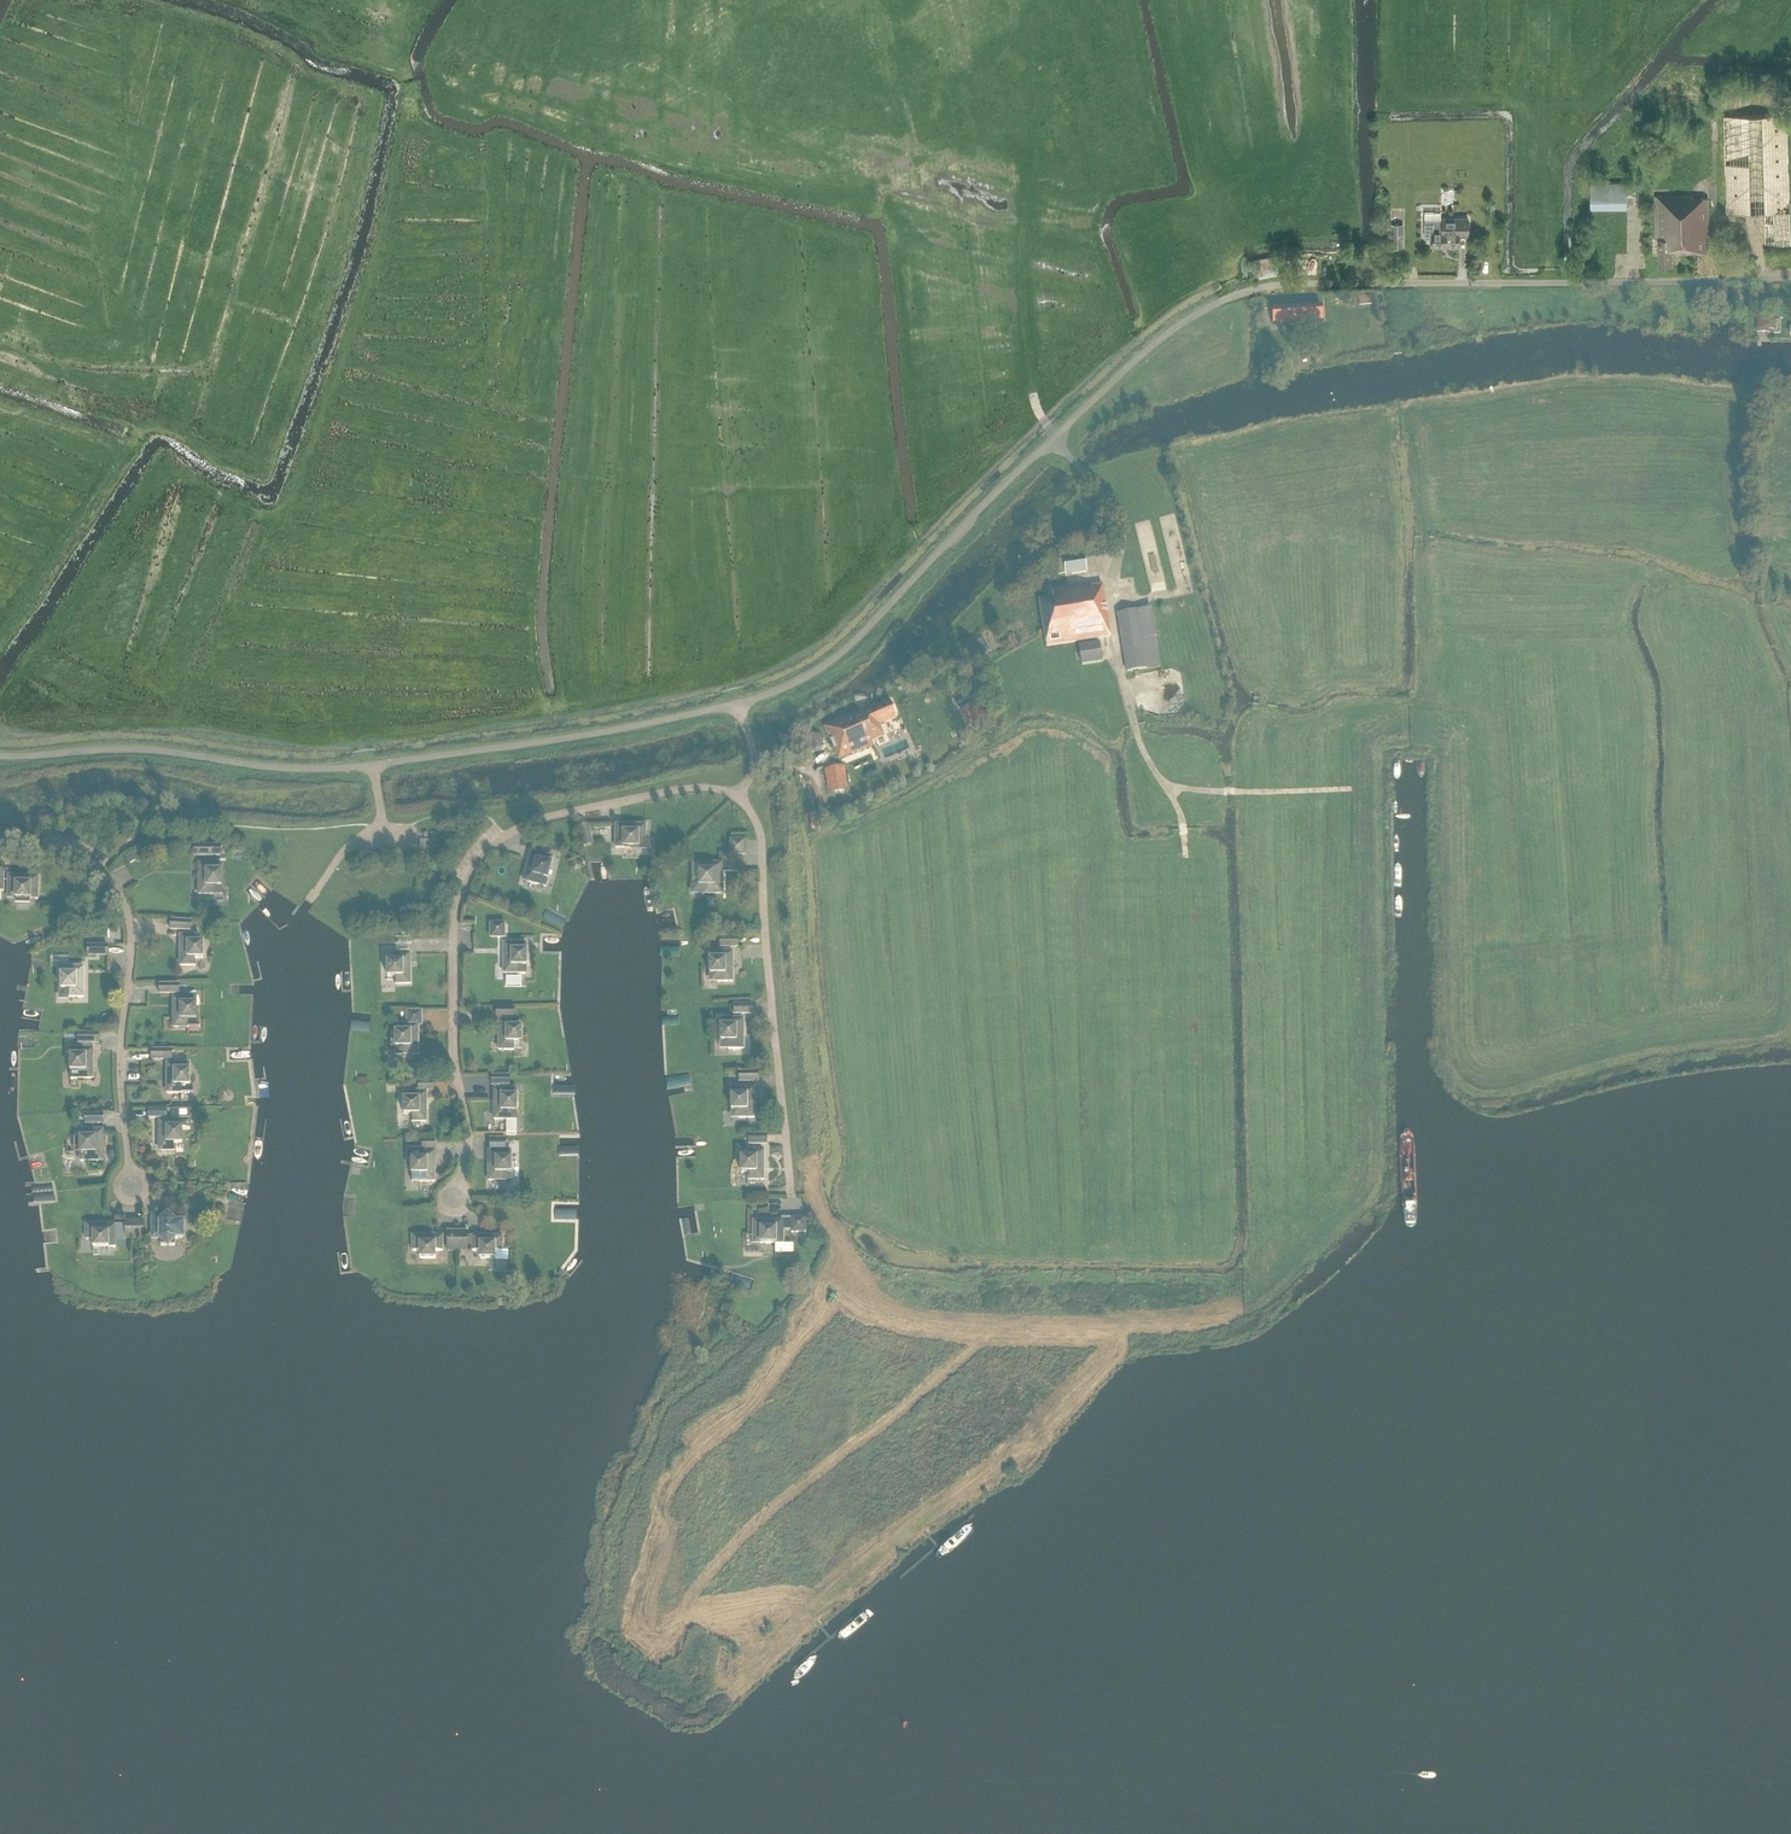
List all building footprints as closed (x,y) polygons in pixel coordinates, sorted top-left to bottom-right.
[(1787,114),(1724,116),(1727,213),(1746,212),(1765,212),(1766,243),(1790,242),(1790,208),(1790,203),(1787,114)] [(1594,184),(1594,208),(1626,208),(1626,199),(1634,199),(1634,184),(1631,184),(1594,184)] [(1693,199),(1693,197),(1655,197),(1655,240),(1659,240),(1659,267),(1672,267),(1672,254),(1709,252),(1707,199),(1693,199)] [(1468,233),(1468,219),(1424,219),(1424,237),(1433,237),(1433,248),(1459,248),(1458,233),(1468,233)] [(1391,225),(1391,248),(1403,248),(1403,225),(1391,225)] [(1725,245),(1737,245),(1737,227),(1725,228),(1725,245)] [(1267,258),(1261,259),(1264,277),(1271,276),(1267,258)] [(1321,307),(1272,309),(1273,324),(1322,321),(1321,307)] [(1774,330),(1774,318),(1765,318),(1765,315),(1757,315),(1757,330),(1774,330)] [(1287,326),(1269,329),(1274,357),(1292,354),(1287,326)] [(1173,541),(1167,543),(1171,559),(1177,557),(1173,541)] [(1065,576),(1087,573),(1084,557),(1063,560),(1065,576)] [(1102,584),(1078,588),(1052,592),(1053,598),(1038,600),(1046,646),(1110,636),(1102,584)] [(1137,611),(1117,614),(1127,671),(1146,668),(1137,611)] [(979,640),(984,652),(992,648),(987,636),(979,640)] [(1081,665),(1102,662),(1099,642),(1078,645),(1081,665)] [(860,712),(824,728),(838,760),(874,745),(872,740),(883,735),(879,726),(897,718),(890,702),(861,714),(860,712)] [(823,734),(804,735),(805,753),(824,752),(823,734)] [(928,745),(932,753),(944,748),(941,740),(928,745)] [(828,793),(848,790),(844,766),(824,769),(828,793)] [(582,847),(593,845),(589,824),(578,827),(582,847)] [(645,848),(645,841),(645,826),(615,826),(615,848),(645,848)] [(733,855),(747,855),(747,841),(733,841),(733,855)] [(193,856),(221,856),(221,845),(193,845),(193,856)] [(531,852),(523,881),(545,887),(552,858),(531,852)] [(131,854),(125,858),(129,864),(135,861),(131,854)] [(692,894),(699,894),(721,894),(721,864),(699,864),(699,886),(692,886),(692,894)] [(221,887),(221,872),(221,865),(198,865),(198,895),(213,895),(213,887),(221,887)] [(15,892),(15,899),(37,900),(38,877),(8,877),(8,892),(15,892)] [(191,932),(191,921),(170,919),(169,931),(191,932)] [(490,924),(490,938),(504,938),(504,924),(490,924)] [(202,959),(202,944),(195,944),(195,936),(180,936),(180,966),(195,966),(195,959),(202,959)] [(719,948),(738,947),(738,937),(719,937),(719,948)] [(526,974),(526,967),(526,944),(504,944),(504,974),(526,974)] [(87,956),(108,956),(108,945),(87,945),(87,956)] [(710,960),(710,975),(717,975),(717,982),(732,982),(732,952),(717,952),(717,960),(710,960)] [(410,984),(410,969),(410,953),(394,953),(395,962),(387,962),(387,977),(395,977),(395,985),(410,984)] [(83,998),(83,968),(61,968),(61,975),(61,990),(68,990),(68,998),(83,998)] [(159,995),(180,994),(179,983),(158,984),(159,995)] [(173,1027),(188,1027),(188,1020),(195,1020),(195,998),(173,998),(173,1027)] [(733,1015),(752,1015),(752,1004),(733,1004),(733,1015)] [(496,1018),(514,1018),(514,1008),(496,1008),(496,1018)] [(395,1055),(417,1055),(418,1025),(422,1025),(422,1011),(406,1011),(406,1025),(403,1025),(403,1033),(395,1033),(395,1055)] [(743,1049),(743,1019),(721,1019),(721,1042),(728,1042),(728,1049),(743,1049)] [(521,1043),(521,1028),(513,1028),(513,1021),(498,1021),(498,1051),(513,1051),(513,1043),(521,1043)] [(77,1044),(99,1044),(99,1032),(77,1033),(77,1044)] [(70,1079),(93,1079),(93,1049),(70,1049),(70,1079)] [(151,1060),(172,1060),(172,1049),(151,1049),(151,1060)] [(189,1094),(189,1064),(166,1064),(166,1094),(189,1094)] [(738,1082),(759,1082),(759,1072),(738,1072),(738,1082)] [(491,1086),(510,1086),(510,1075),(491,1075),(491,1086)] [(417,1091),(434,1091),(434,1082),(417,1082),(417,1091)] [(731,1096),(731,1111),(739,1111),(739,1118),(754,1118),(754,1088),(739,1088),(739,1096),(731,1096)] [(516,1112),(516,1097),(509,1097),(509,1090),(494,1090),(494,1120),(508,1120),(508,1112),(516,1112)] [(411,1100),(404,1100),(404,1115),(411,1115),(411,1122),(426,1122),(426,1092),(411,1092),(411,1100)] [(189,1118),(189,1108),(169,1108),(169,1111),(177,1111),(177,1118),(189,1118)] [(148,1119),(166,1119),(166,1110),(148,1110),(148,1119)] [(85,1124),(102,1124),(102,1114),(85,1115),(85,1124)] [(181,1143),(181,1128),(188,1128),(188,1121),(159,1121),(159,1151),(174,1151),(174,1143),(181,1143)] [(87,1138),(80,1138),(80,1153),(88,1153),(88,1161),(102,1161),(102,1131),(87,1131),(87,1138)] [(766,1135),(748,1135),(748,1145),(766,1145),(766,1135)] [(506,1138),(489,1138),(489,1150),(506,1150),(506,1138)] [(421,1140),(421,1150),(434,1150),(434,1140),(421,1140)] [(407,1150),(407,1159),(412,1159),(412,1175),(412,1182),(419,1182),(434,1182),(434,1152),(419,1152),(419,1150),(407,1150)] [(488,1181),(511,1181),(510,1150),(506,1150),(489,1150),(488,1150),(488,1181)] [(763,1180),(763,1151),(748,1150),(748,1158),(741,1158),(741,1173),(748,1173),(748,1180),(763,1180)] [(177,1221),(168,1213),(166,1214),(151,1214),(151,1240),(160,1240),(160,1246),(164,1246),(168,1249),(170,1246),(175,1246),(175,1239),(183,1239),(183,1221),(177,1221)] [(783,1221),(753,1222),(753,1237),(760,1237),(760,1244),(775,1244),(775,1236),(783,1236),(783,1230),(790,1230),(790,1218),(783,1218),(783,1221)] [(790,1230),(790,1233),(806,1233),(806,1218),(790,1218),(790,1230)] [(125,1225),(125,1239),(134,1239),(134,1221),(125,1221),(125,1225)] [(134,1221),(134,1239),(143,1239),(143,1221),(134,1221)] [(85,1225),(86,1240),(92,1240),(92,1248),(108,1248),(115,1248),(115,1243),(115,1239),(117,1239),(125,1239),(125,1225),(117,1225),(85,1225)] [(447,1252),(457,1252),(457,1232),(447,1232),(447,1252)] [(467,1232),(457,1232),(457,1252),(467,1252),(467,1232)] [(435,1259),(435,1252),(442,1252),(442,1237),(412,1237),(412,1252),(420,1252),(420,1259),(435,1259)] [(502,1252),(502,1237),(472,1237),(472,1252),(480,1252),(480,1259),(495,1259),(495,1252),(502,1252)] [(802,1243),(792,1243),(793,1252),(803,1252),(802,1243)] [(732,1275),(731,1283),(751,1287),(753,1279),(732,1275)]
